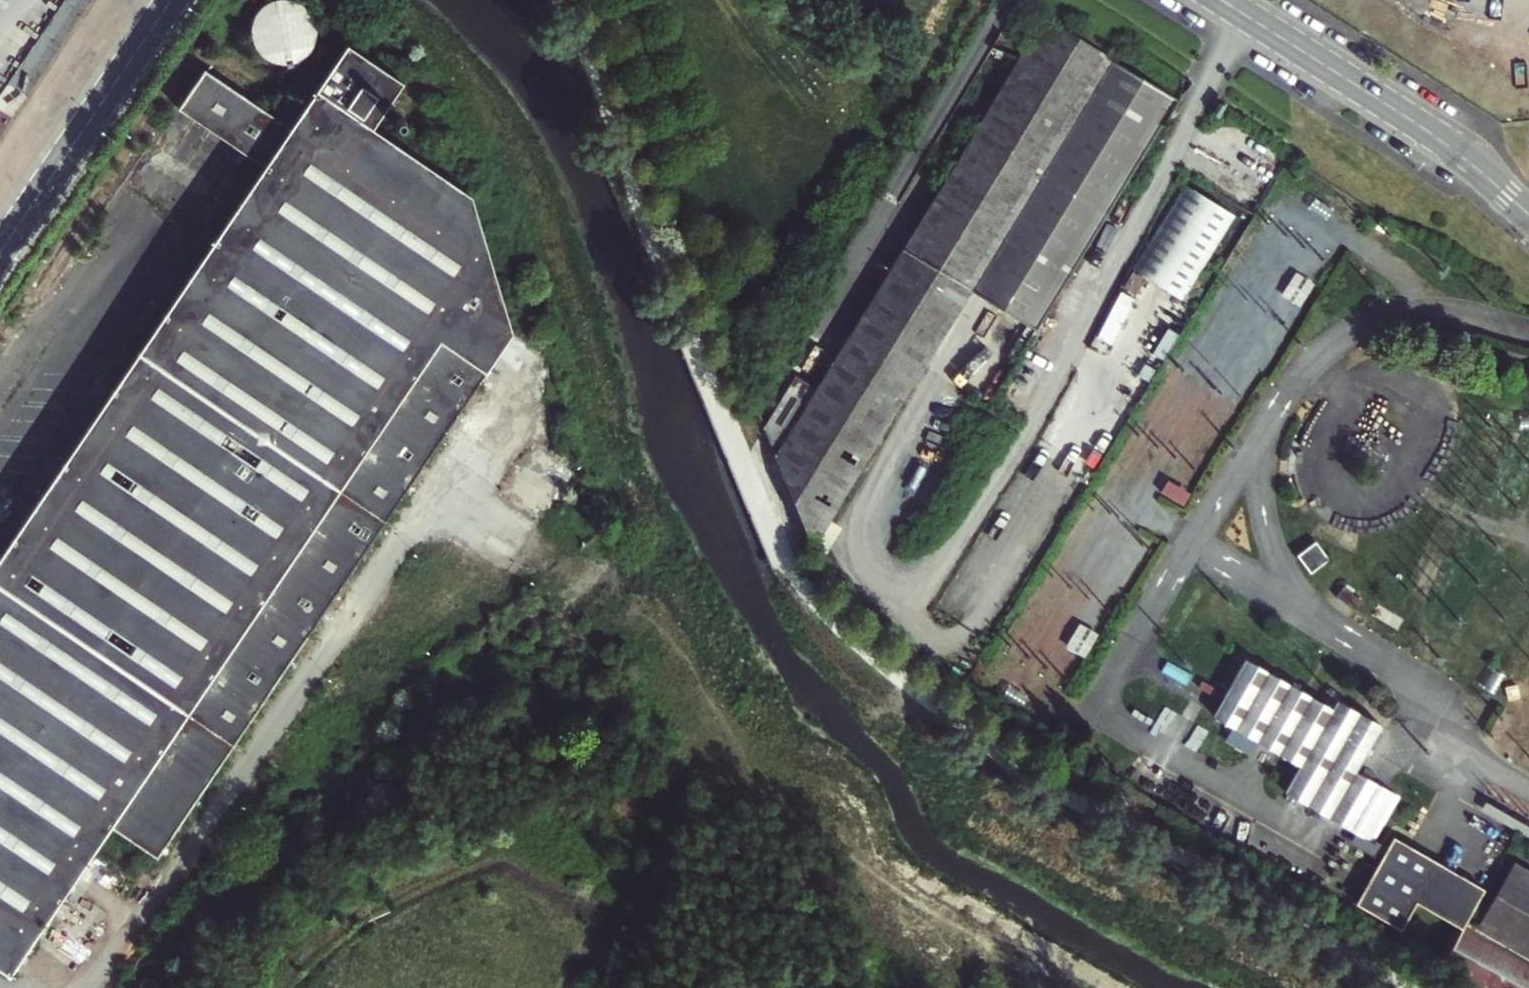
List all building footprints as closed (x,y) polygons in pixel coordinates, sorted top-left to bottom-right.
[(264,65),(320,47),(305,0),(276,0),(247,9),(264,65)] [(972,294),(1116,65),(1048,24),(819,390),(794,375),(763,428),(812,546),(972,294)] [(1181,105),(1116,65),(972,294),(1039,334),(1181,105)] [(436,155),(429,166),(453,183),(460,171),(436,155)] [(1181,185),(1129,271),(1181,302),(1233,216),(1181,185)] [(1101,336),(1113,342),(1133,298),(1121,292),(1101,336)] [(534,434),(498,491),(544,520),(580,463),(534,434)] [(1294,761),(1279,787),(1368,838),(1395,791),(1352,767),(1378,721),(1332,694),(1328,702),(1241,652),(1207,712),(1294,761)] [(1343,850),(1334,866),(1315,899),(1440,971),(1468,922),(1343,850)] [(1479,925),(1528,953),(1528,867),(1515,859),(1479,925)] [(1468,922),(1440,971),(1471,987),(1528,987),(1528,957),(1468,922)]
